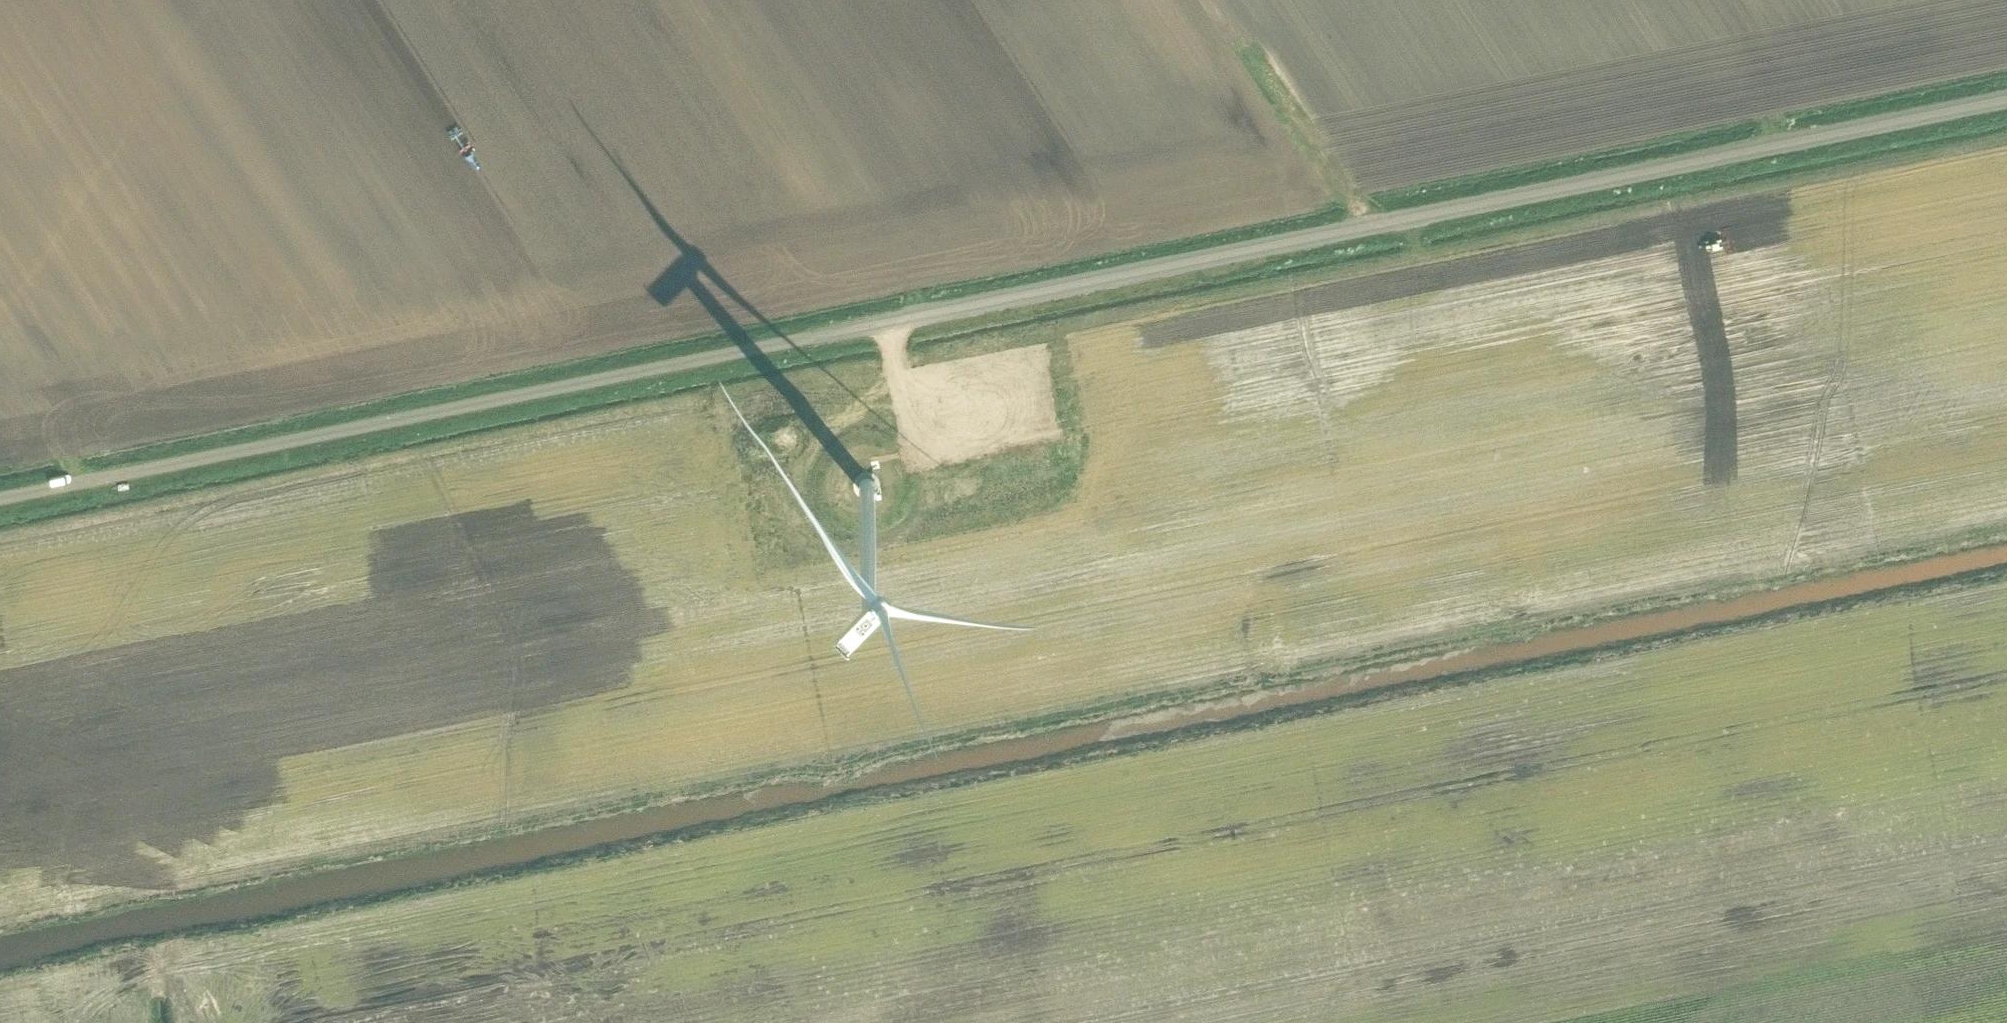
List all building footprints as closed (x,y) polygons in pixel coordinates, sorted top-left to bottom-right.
[(875,484),(875,483),(875,482),(875,481),(875,480),(874,480),(874,479),(874,478),(873,478),(873,477),(872,477),(872,476),(871,476),(870,476),(870,475),(869,475),(868,475),(867,475),(866,475),(865,475),(864,475),(863,476),(862,476),(862,477),(861,477),(861,478),(860,478),(860,479),(860,480),(859,480),(859,481),(859,482),(859,483),(859,484),(859,485),(859,486),(860,486),(860,487),(860,488),(861,488),(861,489),(862,489),(862,490),(863,490),(864,491),(865,491),(866,491),(867,491),(868,491),(869,491),(870,491),(870,490),(871,490),(872,490),(872,489),(873,489),(873,488),(874,488),(874,487),(874,486),(875,486),(875,485),(875,484)]
